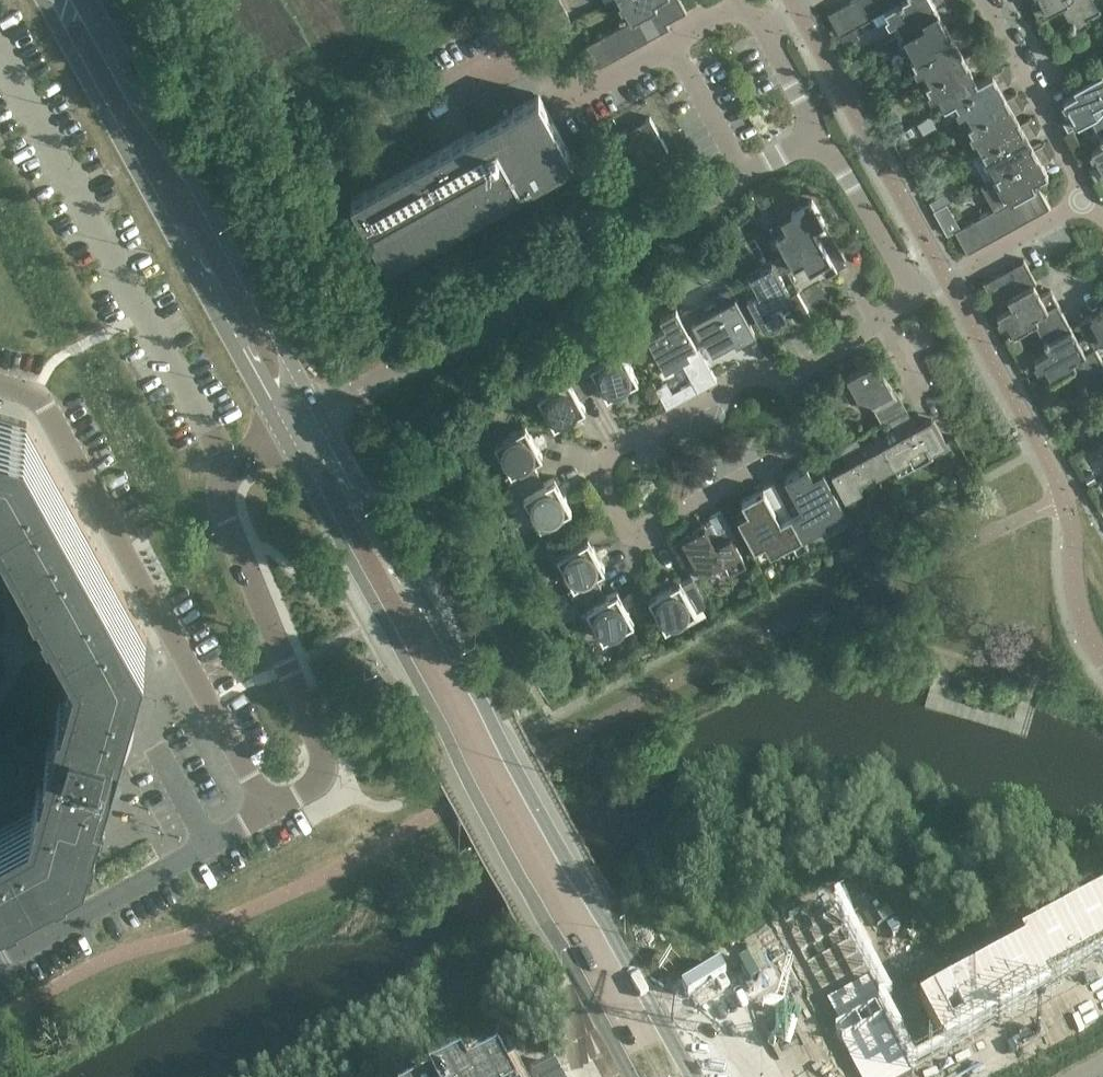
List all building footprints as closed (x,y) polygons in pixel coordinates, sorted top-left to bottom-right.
[(631,20),(637,17),(647,12),(657,6),(655,2),(659,0),(620,0),(631,20)] [(666,0),(659,0),(655,2),(657,6),(666,23),(667,23),(676,18),(666,0)] [(680,0),(666,0),(676,18),(686,13),(686,14),(687,13),(680,0)] [(861,0),(855,0),(849,3),(861,24),(871,19),(861,0)] [(874,0),(861,0),(871,19),(881,13),(874,0)] [(887,0),(874,0),(881,13),(885,11),(891,7),(887,0)] [(937,6),(933,0),(905,0),(901,2),(891,7),(885,11),(898,35),(924,20),(921,15),(937,7),(937,6)] [(1095,0),(1039,0),(1031,4),(1039,18),(1063,4),(1073,20),(1070,22),(1075,30),(1091,21),(1088,16),(1100,9),(1095,0)] [(950,32),(945,21),(955,15),(947,1),(937,6),(937,7),(921,15),(924,20),(898,35),(912,60),(938,45),(935,40),(951,32),(950,32)] [(861,24),(849,3),(839,8),(851,30),(861,24)] [(666,23),(657,6),(647,12),(659,34),(668,29),(669,30),(670,29),(667,23),(666,23)] [(851,30),(839,8),(829,14),(836,28),(840,35),(851,30)] [(659,34),(647,12),(637,17),(649,39),(659,34)] [(649,39),(637,17),(631,20),(627,23),(639,45),(649,39)] [(639,45),(627,23),(617,28),(629,50),(639,45)] [(964,57),(964,56),(958,46),(968,40),(960,26),(950,32),(951,32),(935,40),(938,45),(912,60),(926,85),(952,70),(949,65),(964,57)] [(629,50),(617,28),(607,34),(619,56),(629,50)] [(619,56),(607,34),(597,39),(609,61),(619,56)] [(609,61),(597,39),(586,45),(588,49),(598,67),(599,68),(600,68),(600,67),(609,61)] [(978,81),(972,71),(982,66),(974,51),(964,56),(964,57),(949,65),(952,70),(926,85),(940,110),(955,102),(955,101),(966,95),(963,90),(978,82),(978,81)] [(1007,98),(1001,88),(1011,82),(1003,68),(978,81),(978,82),(963,90),(966,95),(955,101),(955,102),(969,126),(994,112),(991,107),(1007,98)] [(1102,71),(1074,87),(1077,92),(1064,99),(1071,112),(1061,117),(1069,131),(1093,117),(1102,133),(1102,73),(1102,71)] [(1021,123),(1020,123),(1015,113),(1025,107),(1017,93),(1007,98),(991,107),(994,112),(969,126),(982,151),(1008,137),(1005,132),(1021,123)] [(387,262),(575,159),(539,94),(352,198),(387,262)] [(668,150),(650,117),(635,125),(622,132),(641,165),(668,150)] [(1034,148),(1028,138),(1038,132),(1030,118),(1020,123),(1021,123),(1005,132),(1008,137),(982,151),(996,176),(1022,162),(1019,157),(1034,148)] [(1049,174),(1042,163),(1052,157),(1044,142),(1034,148),(1019,157),(1022,162),(996,176),(1010,201),(1016,197),(1026,192),(1036,186),(1034,182),(1049,174)] [(1092,149),(1099,161),(1089,167),(1096,180),(1102,177),(1102,143),(1092,149)] [(1047,207),(1036,186),(1026,192),(1037,213),(1047,207)] [(1037,213),(1026,192),(1016,197),(1027,218),(1037,213)] [(1027,218),(1016,197),(1010,201),(1006,203),(1017,224),(1027,218)] [(824,245),(814,228),(824,222),(812,200),(781,218),(786,228),(776,234),(782,245),(774,249),(778,257),(785,269),(786,270),(804,260),(810,271),(820,265),(826,276),(838,269),(826,249),(827,249),(824,244),(824,245)] [(586,202),(576,208),(589,231),(599,226),(586,202)] [(1017,224),(1006,203),(996,208),(1007,229),(1017,224)] [(1007,229),(996,208),(986,214),(997,235),(1007,229)] [(997,235),(986,214),(976,219),(987,240),(997,235)] [(987,240),(976,219),(966,225),(977,246),(987,240)] [(977,246),(966,225),(955,231),(967,252),(977,246)] [(791,295),(778,272),(785,269),(778,257),(749,273),(759,291),(747,297),(764,327),(786,316),(783,310),(790,307),(798,322),(811,315),(797,291),(791,295)] [(1037,282),(1030,271),(1025,261),(1015,267),(1026,288),(1034,284),(1037,282)] [(1026,288),(1015,267),(1005,273),(1017,294),(1026,288)] [(1017,294),(1005,273),(995,278),(1007,299),(1017,294)] [(1007,299),(995,278),(984,284),(1000,312),(1010,306),(1007,299)] [(1070,325),(1051,290),(1041,295),(1034,284),(1026,288),(1017,294),(1007,299),(1010,306),(1000,312),(997,313),(1010,336),(1031,325),(1028,320),(1035,316),(1046,338),(1070,325)] [(755,333),(730,287),(721,291),(727,301),(710,310),(705,300),(687,310),(695,324),(688,328),(693,337),(702,331),(713,351),(734,339),(736,343),(755,333)] [(1100,305),(1102,310),(1080,322),(1087,335),(1095,348),(1096,348),(1102,344),(1102,303),(1100,305)] [(697,344),(693,337),(688,328),(676,308),(660,316),(666,326),(647,336),(665,369),(681,360),(693,381),(681,388),(673,392),(668,383),(657,389),(667,408),(717,380),(697,344)] [(1096,348),(1095,348),(1087,335),(1078,340),(1070,325),(1046,338),(1044,339),(1050,349),(1035,357),(1048,381),(1069,369),(1066,364),(1072,361),(1084,382),(1082,383),(1086,392),(1102,383),(1100,378),(1102,376),(1102,361),(1096,348)] [(639,379),(630,363),(630,362),(631,360),(631,358),(631,357),(630,356),(630,354),(628,352),(628,351),(627,350),(625,348),(624,348),(623,347),(621,347),(618,346),(616,347),(613,348),(612,349),(610,350),(609,352),(608,353),(607,355),(607,356),(591,365),(588,358),(576,364),(591,391),(602,385),(608,396),(615,392),(639,379)] [(905,410),(893,388),(877,359),(839,380),(851,402),(860,397),(871,400),(882,422),(905,410)] [(580,397),(591,391),(576,364),(565,371),(569,377),(553,386),(550,385),(547,385),(545,386),(542,387),(541,388),(540,389),(539,391),(538,391),(537,393),(537,395),(537,396),(537,397),(537,399),(537,401),(538,403),(539,404),(541,406),(542,407),(544,408),(546,409),(555,425),(586,408),(580,397)] [(946,442),(934,420),(919,429),(908,408),(905,410),(882,422),(873,427),(893,465),(899,474),(933,455),(931,450),(946,442)] [(78,647),(77,651),(73,664),(70,674),(33,803),(0,821),(0,895),(87,846),(118,741),(132,690),(135,680),(147,638),(27,422),(0,415),(0,506),(78,647)] [(532,461),(543,455),(539,448),(526,425),(510,433),(507,433),(504,433),(502,433),(499,434),(498,435),(496,437),(495,438),(494,440),(494,441),(493,444),(493,446),(494,448),(494,449),(496,452),(497,454),(499,455),(500,456),(503,456),(512,472),(505,476),(511,487),(538,472),(532,461)] [(893,465),(873,427),(838,446),(847,462),(832,471),(837,480),(846,497),(862,488),(857,480),(875,470),(877,474),(893,465)] [(840,500),(846,497),(837,480),(830,483),(818,460),(785,477),(797,499),(798,499),(803,508),(792,514),(803,536),(826,524),(823,519),(844,508),(840,500)] [(971,476),(966,465),(957,470),(963,480),(971,476)] [(572,508),(564,493),(555,477),(544,483),(538,472),(511,487),(517,499),(524,495),(533,511),(532,511),(532,513),(532,514),(532,516),(532,518),(533,519),(534,521),(535,523),(537,525),(540,526),(543,527),(544,527),(546,527),(548,526),(550,525),(552,523),(554,521),(555,520),(555,519),(556,517),(572,508)] [(803,536),(792,514),(781,520),(776,511),(764,489),(742,500),(748,511),(738,517),(755,549),(765,543),(771,553),(791,542),(797,553),(809,546),(803,536)] [(746,564),(732,539),(737,537),(735,534),(722,510),(709,517),(718,533),(711,536),(705,525),(682,538),(694,560),(687,564),(694,577),(713,567),(729,573),(746,564)] [(747,541),(741,530),(735,534),(737,537),(741,544),(747,541)] [(595,574),(605,568),(588,538),(572,546),(569,546),(567,546),(566,546),(564,546),(562,547),(559,549),(558,551),(557,554),(556,555),(556,557),(556,559),(556,561),(557,562),(558,564),(559,566),(561,567),(563,569),(565,569),(574,585),(567,589),(574,600),(601,585),(595,574)] [(708,604),(693,577),(682,583),(680,579),(649,596),(658,613),(657,614),(657,616),(657,618),(657,619),(658,620),(658,622),(660,624),(661,626),(663,627),(664,628),(666,628),(668,629),(670,629),(672,628),(674,628),(676,627),(678,625),(679,623),(680,622),(680,621),(681,619),(708,604)] [(634,621),(626,607),(617,590),(607,596),(601,585),(574,600),(580,612),(587,608),(595,624),(595,626),(595,628),(595,629),(595,631),(596,632),(596,634),(597,635),(599,637),(601,638),(603,639),(605,640),(607,640),(609,640),(610,639),(613,638),(615,636),(617,634),(618,632),(618,630),(634,621)] [(922,1008),(945,1050),(1052,992),(1048,985),(1102,956),(1102,901),(1023,944),(1027,951),(922,1008)] [(793,934),(842,1026),(836,1029),(862,1076),(909,1076),(915,1074),(879,1009),(886,1005),(835,911),(793,934)] [(757,960),(747,965),(752,975),(762,970),(757,960)] [(557,1065),(534,1076),(563,1076),(557,1065)]
